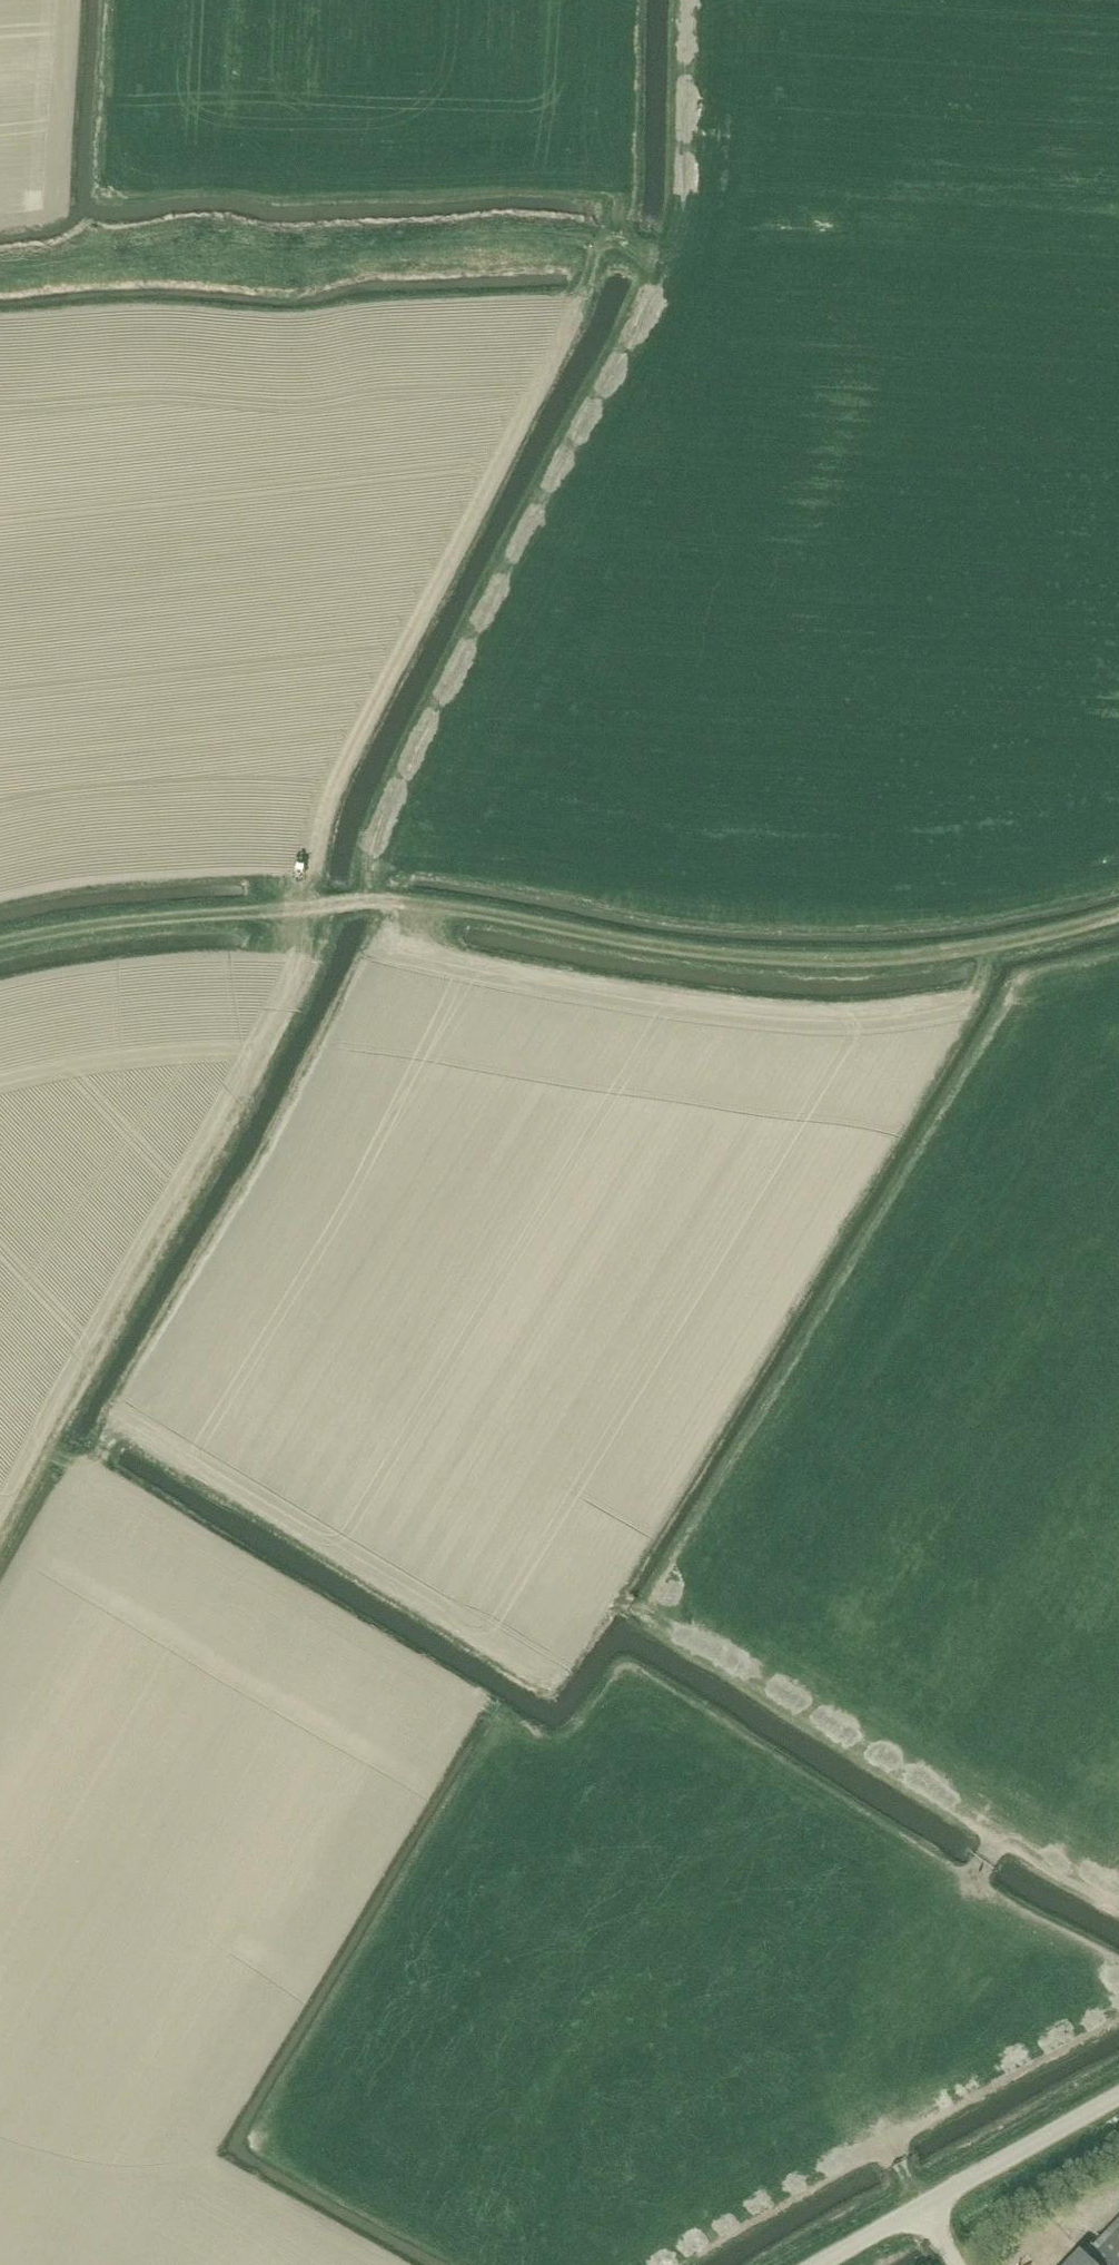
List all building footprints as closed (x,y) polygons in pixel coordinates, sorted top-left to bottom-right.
[(1079,2249),(1065,2264),(1118,2264),(1118,2218),(1084,2254),(1079,2249)]
